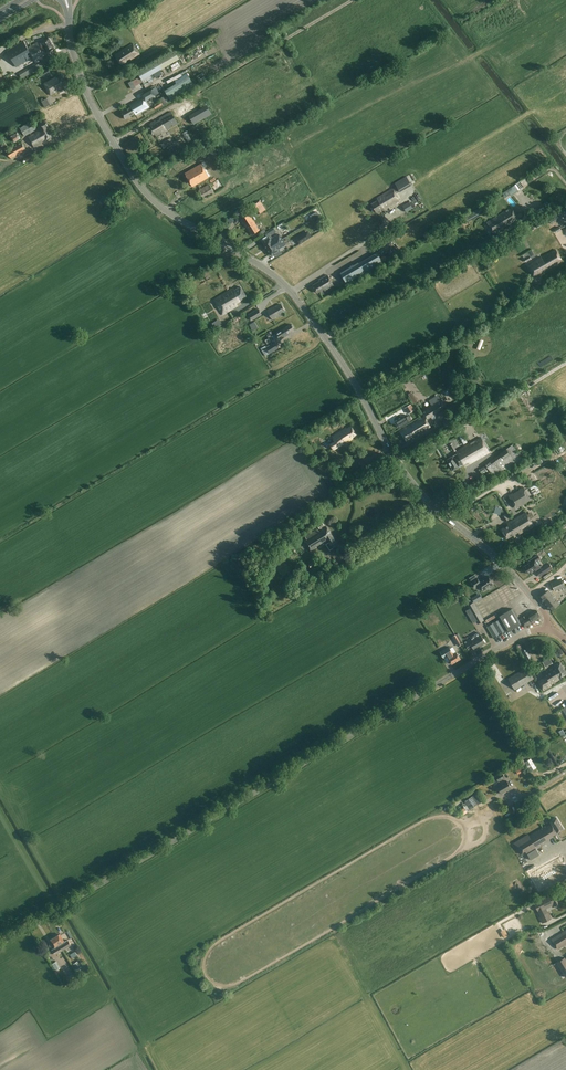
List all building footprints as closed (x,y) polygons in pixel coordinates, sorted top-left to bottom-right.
[(44,56),(44,54),(55,48),(49,38),(41,42),(40,41),(28,48),(24,41),(7,51),(16,67),(33,57),(35,61),(44,56)] [(131,60),(139,54),(133,43),(120,52),(118,53),(115,55),(121,65),(126,61),(125,60),(129,58),(131,60)] [(200,51),(207,47),(205,43),(198,47),(200,51)] [(138,72),(142,80),(179,59),(175,51),(138,72)] [(22,78),(42,67),(39,61),(19,73),(22,78)] [(57,89),(67,84),(62,75),(56,79),(55,77),(44,84),(50,95),(58,91),(57,89)] [(170,101),(194,87),(189,77),(164,91),(170,101)] [(145,101),(159,93),(155,87),(142,95),(143,97),(130,105),(130,106),(121,112),(125,119),(133,115),(135,114),(136,115),(149,107),(145,101)] [(47,96),(42,98),(47,106),(52,104),(47,96)] [(207,106),(189,117),(194,124),(211,114),(207,106)] [(177,123),(169,113),(149,124),(150,127),(149,127),(153,134),(154,134),(156,136),(177,123)] [(24,136),(37,129),(32,121),(20,128),(24,136)] [(46,140),(51,137),(46,127),(48,126),(45,121),(38,125),(40,130),(28,137),(34,148),(44,142),(43,140),(46,139),(46,140)] [(16,130),(11,134),(16,140),(21,136),(16,130)] [(165,147),(173,143),(170,138),(162,142),(165,147)] [(11,159),(26,150),(22,142),(7,151),(11,159)] [(25,159),(27,162),(36,157),(33,153),(25,159)] [(192,186),(208,177),(201,164),(185,173),(192,186)] [(396,186),(393,189),(376,199),(377,201),(372,204),(377,212),(383,209),(384,210),(400,201),(396,194),(399,191),(400,192),(412,185),(406,176),(395,183),(396,186)] [(203,199),(214,193),(209,184),(198,190),(203,199)] [(258,202),(263,211),(266,209),(260,200),(258,202)] [(406,212),(413,208),(409,202),(402,206),(406,212)] [(480,212),(485,209),(483,205),(477,209),(462,217),(465,223),(480,215),(478,212),(480,211),(480,212)] [(511,223),(518,218),(512,207),(487,222),(493,233),(508,225),(507,223),(511,221),(511,223)] [(565,215),(565,207),(562,209),(547,218),(551,224),(565,215)] [(252,235),(259,230),(249,214),(241,220),(246,227),(246,226),(252,235)] [(305,217),(296,221),(299,226),(307,222),(305,217)] [(308,231),(296,239),(299,244),(311,236),(308,231)] [(269,238),(263,242),(271,255),(278,251),(277,250),(285,244),(279,234),(270,239),(269,238)] [(541,273),(562,261),(556,250),(541,258),(541,257),(528,264),(534,276),(540,272),(541,273)] [(340,273),(346,283),(382,262),(377,252),(358,263),(358,262),(340,273)] [(325,291),(334,286),(327,275),(319,280),(320,281),(313,285),(317,293),(324,289),(325,291)] [(236,303),(247,297),(240,286),(234,290),(233,288),(214,300),(223,315),(227,312),(238,306),(236,303)] [(279,314),(285,310),(281,304),(280,305),(279,304),(273,308),(272,307),(267,310),(272,320),(280,315),(279,314)] [(252,320),(262,315),(258,309),(248,314),(252,320)] [(211,323),(213,327),(215,325),(218,330),(223,327),(220,322),(214,325),(213,322),(211,323)] [(290,332),(294,330),(292,328),(293,327),(292,325),(291,325),(290,324),(280,330),(280,331),(276,333),(279,337),(283,335),(284,337),(290,333),(290,332)] [(270,353),(278,348),(275,342),(266,347),(270,353)] [(426,420),(447,407),(442,400),(422,412),(424,416),(399,431),(406,442),(431,427),(426,420)] [(414,410),(411,405),(405,409),(408,414),(414,410)] [(402,418),(395,422),(399,428),(409,422),(408,420),(410,419),(408,416),(406,418),(404,414),(401,416),(402,418)] [(455,424),(452,419),(443,423),(446,429),(455,424)] [(335,441),(330,443),(333,448),(338,446),(338,447),(343,444),(342,442),(345,440),(346,442),(353,438),(352,437),(357,434),(351,426),(347,429),(346,428),(332,437),(333,438),(335,441)] [(469,464),(489,453),(481,437),(456,451),(457,454),(447,459),(453,470),(467,462),(469,464)] [(500,454),(485,465),(496,478),(525,460),(522,455),(521,456),(512,445),(500,454)] [(359,446),(353,450),(357,455),(363,451),(359,446)] [(512,493),(508,496),(513,503),(516,508),(531,500),(523,487),(519,489),(519,490),(513,494),(512,493)] [(533,525),(526,512),(507,523),(508,525),(502,529),(507,538),(518,532),(519,534),(527,529),(527,528),(530,526),(530,527),(533,525)] [(330,550),(338,544),(332,536),(333,536),(327,527),(322,530),(321,528),(324,526),(322,522),(317,525),(319,529),(320,528),(321,530),(319,532),(317,529),(305,537),(307,539),(304,541),(310,552),(316,548),(316,546),(319,544),(320,545),(327,541),(326,540),(328,539),(330,541),(326,544),(330,550)] [(536,561),(540,559),(538,555),(528,561),(529,563),(523,567),(527,574),(535,569),(536,571),(540,567),(536,561)] [(312,569),(319,565),(315,560),(308,564),(312,569)] [(541,576),(552,568),(548,563),(542,567),(543,568),(537,571),(541,576)] [(487,588),(493,584),(488,576),(479,581),(477,578),(471,582),(475,588),(479,585),(484,591),(487,588)] [(554,591),(564,586),(561,579),(551,583),(554,591)] [(550,611),(559,603),(548,590),(539,597),(550,611)] [(475,606),(469,609),(477,623),(483,620),(475,606)] [(527,614),(518,620),(512,608),(498,616),(500,620),(503,625),(507,632),(521,624),(524,627),(532,622),(541,617),(539,614),(537,610),(528,616),(527,614)] [(491,621),(493,623),(487,627),(494,638),(506,631),(502,626),(503,625),(500,620),(499,620),(497,617),(491,621)] [(479,647),(485,643),(479,632),(479,633),(479,632),(474,635),(476,638),(472,640),(471,639),(464,643),(468,650),(472,647),(474,651),(479,648),(479,647)] [(446,655),(452,664),(460,659),(456,652),(453,654),(449,647),(440,652),(443,657),(446,655)] [(551,685),(561,679),(560,677),(565,674),(565,673),(560,662),(553,666),(554,666),(542,673),(544,677),(538,681),(544,690),(552,686),(551,685)] [(515,690),(534,679),(527,667),(508,678),(515,690)] [(534,770),(527,760),(523,762),(529,772),(534,770)] [(496,775),(499,780),(505,777),(501,772),(496,775)] [(506,780),(497,786),(502,794),(511,789),(506,780)] [(465,801),(470,810),(482,802),(476,794),(465,801)] [(552,836),(563,829),(556,817),(550,821),(551,824),(547,826),(546,825),(528,836),(527,834),(513,843),(519,854),(525,850),(527,854),(536,848),(535,847),(553,837),(552,836)] [(527,867),(530,871),(532,869),(537,876),(542,872),(537,866),(535,867),(532,863),(527,867)] [(534,904),(538,912),(540,916),(539,917),(542,923),(551,919),(546,908),(554,905),(555,907),(562,903),(556,893),(550,896),(535,903),(533,900),(527,903),(529,907),(534,904)] [(551,939),(558,949),(565,944),(565,930),(551,939)] [(55,937),(63,950),(71,945),(67,940),(64,942),(60,934),(55,937)] [(63,950),(55,937),(50,940),(55,948),(52,950),(55,955),(63,950)] [(565,977),(565,960),(565,957),(556,962),(565,977)] [(57,960),(53,962),(57,968),(61,966),(57,960)] [(73,964),(77,970),(81,966),(78,961),(73,964)] [(74,973),(68,977),(71,982),(77,978),(74,973)]
